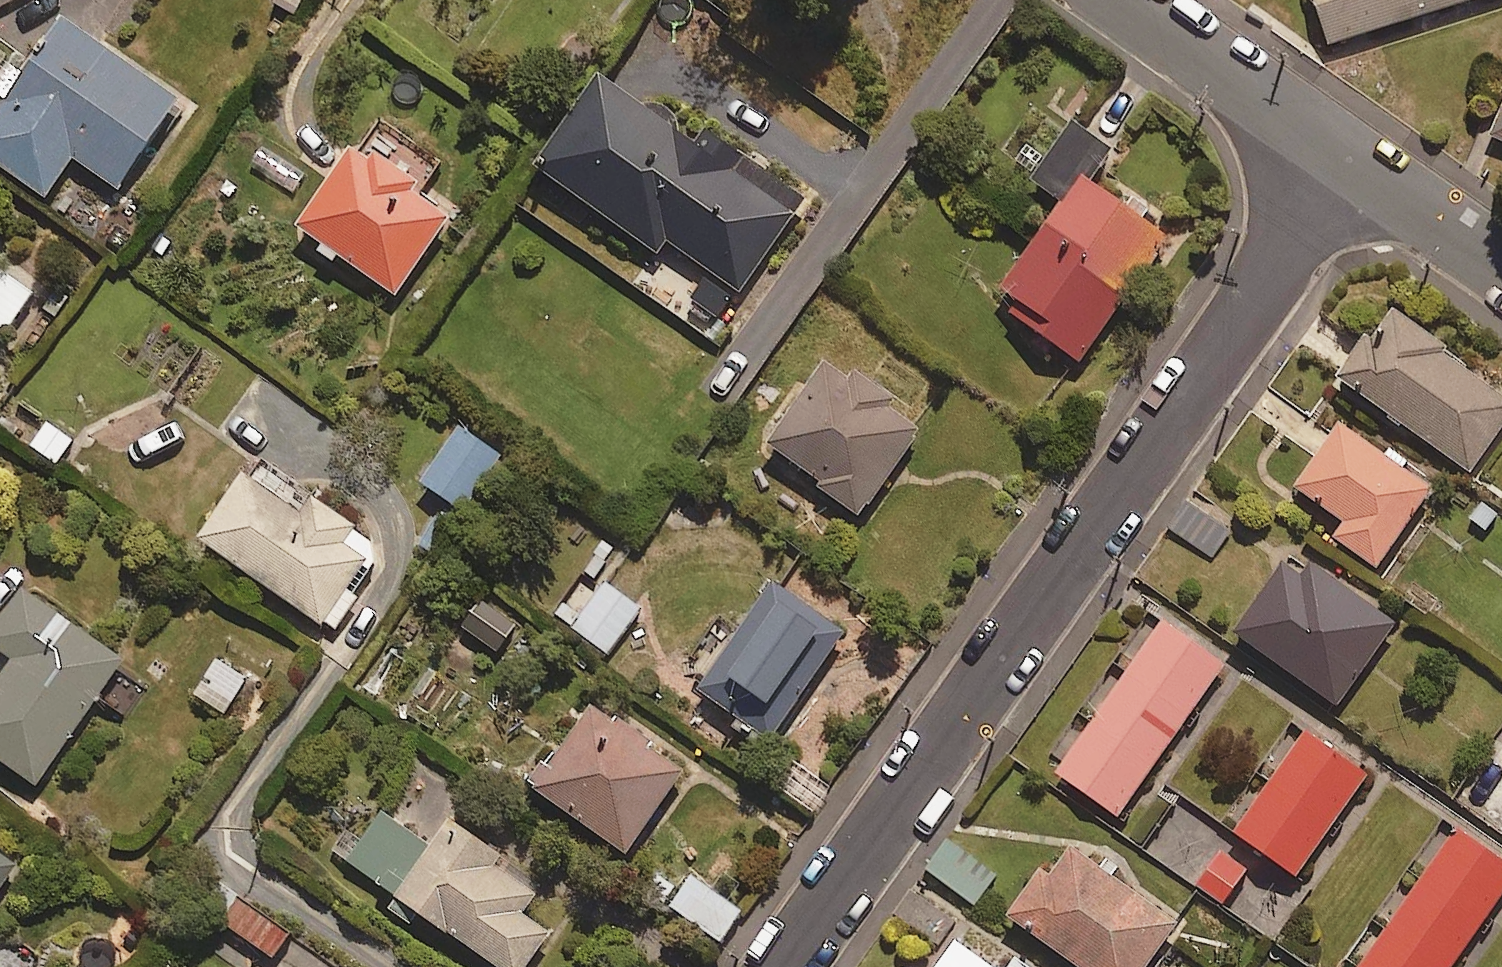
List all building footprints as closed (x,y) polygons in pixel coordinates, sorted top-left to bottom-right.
[(1327,40),(1462,0),(1315,0),(1327,40)] [(64,28),(0,116),(0,171),(45,204),(74,164),(117,196),(178,112),(64,28)] [(665,248),(705,276),(686,302),(716,324),(734,297),(739,300),(805,207),(705,137),(694,153),(599,86),(536,175),(658,260),(665,248)] [(1492,141),(1501,146),(1501,118),(1492,141)] [(395,301),(451,223),(415,197),(435,169),(376,128),(301,234),(323,250),(316,260),(333,272),(340,262),(395,301)] [(1067,209),(1003,298),(1011,304),(1003,315),(1078,369),(1167,247),(1091,193),(1112,163),(1073,135),(1036,186),(1067,209)] [(3,276),(0,280),(0,336),(5,340),(34,297),(3,276)] [(1389,317),(1341,385),(1470,477),(1501,433),(1501,398),(1389,317)] [(829,372),(770,449),(827,492),(823,497),(858,523),(922,439),(890,414),(894,408),(861,383),(855,392),(829,372)] [(1431,497),(1342,433),(1298,495),(1346,529),(1336,543),(1377,572),(1431,497)] [(501,462),(460,434),(423,490),(464,517),(501,462)] [(203,550),(335,635),(377,571),(374,543),(313,503),(300,523),(244,487),(203,550)] [(1231,531),(1190,505),(1173,532),(1214,558),(1231,531)] [(1301,588),(1281,574),(1235,639),(1339,711),(1396,630),(1313,571),(1301,588)] [(641,616),(607,589),(573,630),(607,657),(641,616)] [(843,647),(776,596),(700,697),(767,748),(843,647)] [(515,633),(481,607),(464,630),(498,656),(515,633)] [(51,618),(0,691),(0,767),(36,792),(123,668),(51,618)] [(1222,672),(1163,631),(1058,780),(1118,821),(1222,672)] [(246,683),(218,665),(195,699),(224,718),(246,683)] [(685,777),(593,711),(535,792),(627,858),(685,777)] [(1366,785),(1307,743),(1237,841),(1296,883),(1366,785)] [(380,819),(348,869),(401,902),(397,908),(491,966),(531,966),(549,938),(522,921),(536,899),(494,873),(503,858),(451,826),(434,853),(380,819)] [(1455,839),(1364,966),(1457,966),(1501,904),(1501,873),(1455,839)] [(996,877),(948,844),(927,874),(975,907),(996,877)] [(1071,855),(1050,886),(1041,880),(1011,923),(1074,966),(1151,966),(1178,929),(1071,855)] [(1246,874),(1219,858),(1200,891),(1226,907),(1246,874)] [(15,874),(0,864),(0,895),(15,874)] [(742,918),(691,881),(670,911),(721,948),(742,918)] [(953,925),(912,899),(899,919),(940,945),(953,925)] [(293,935),(244,902),(225,930),(274,963),(281,952),(293,935)] [(957,950),(946,966),(982,966),(957,950)]
